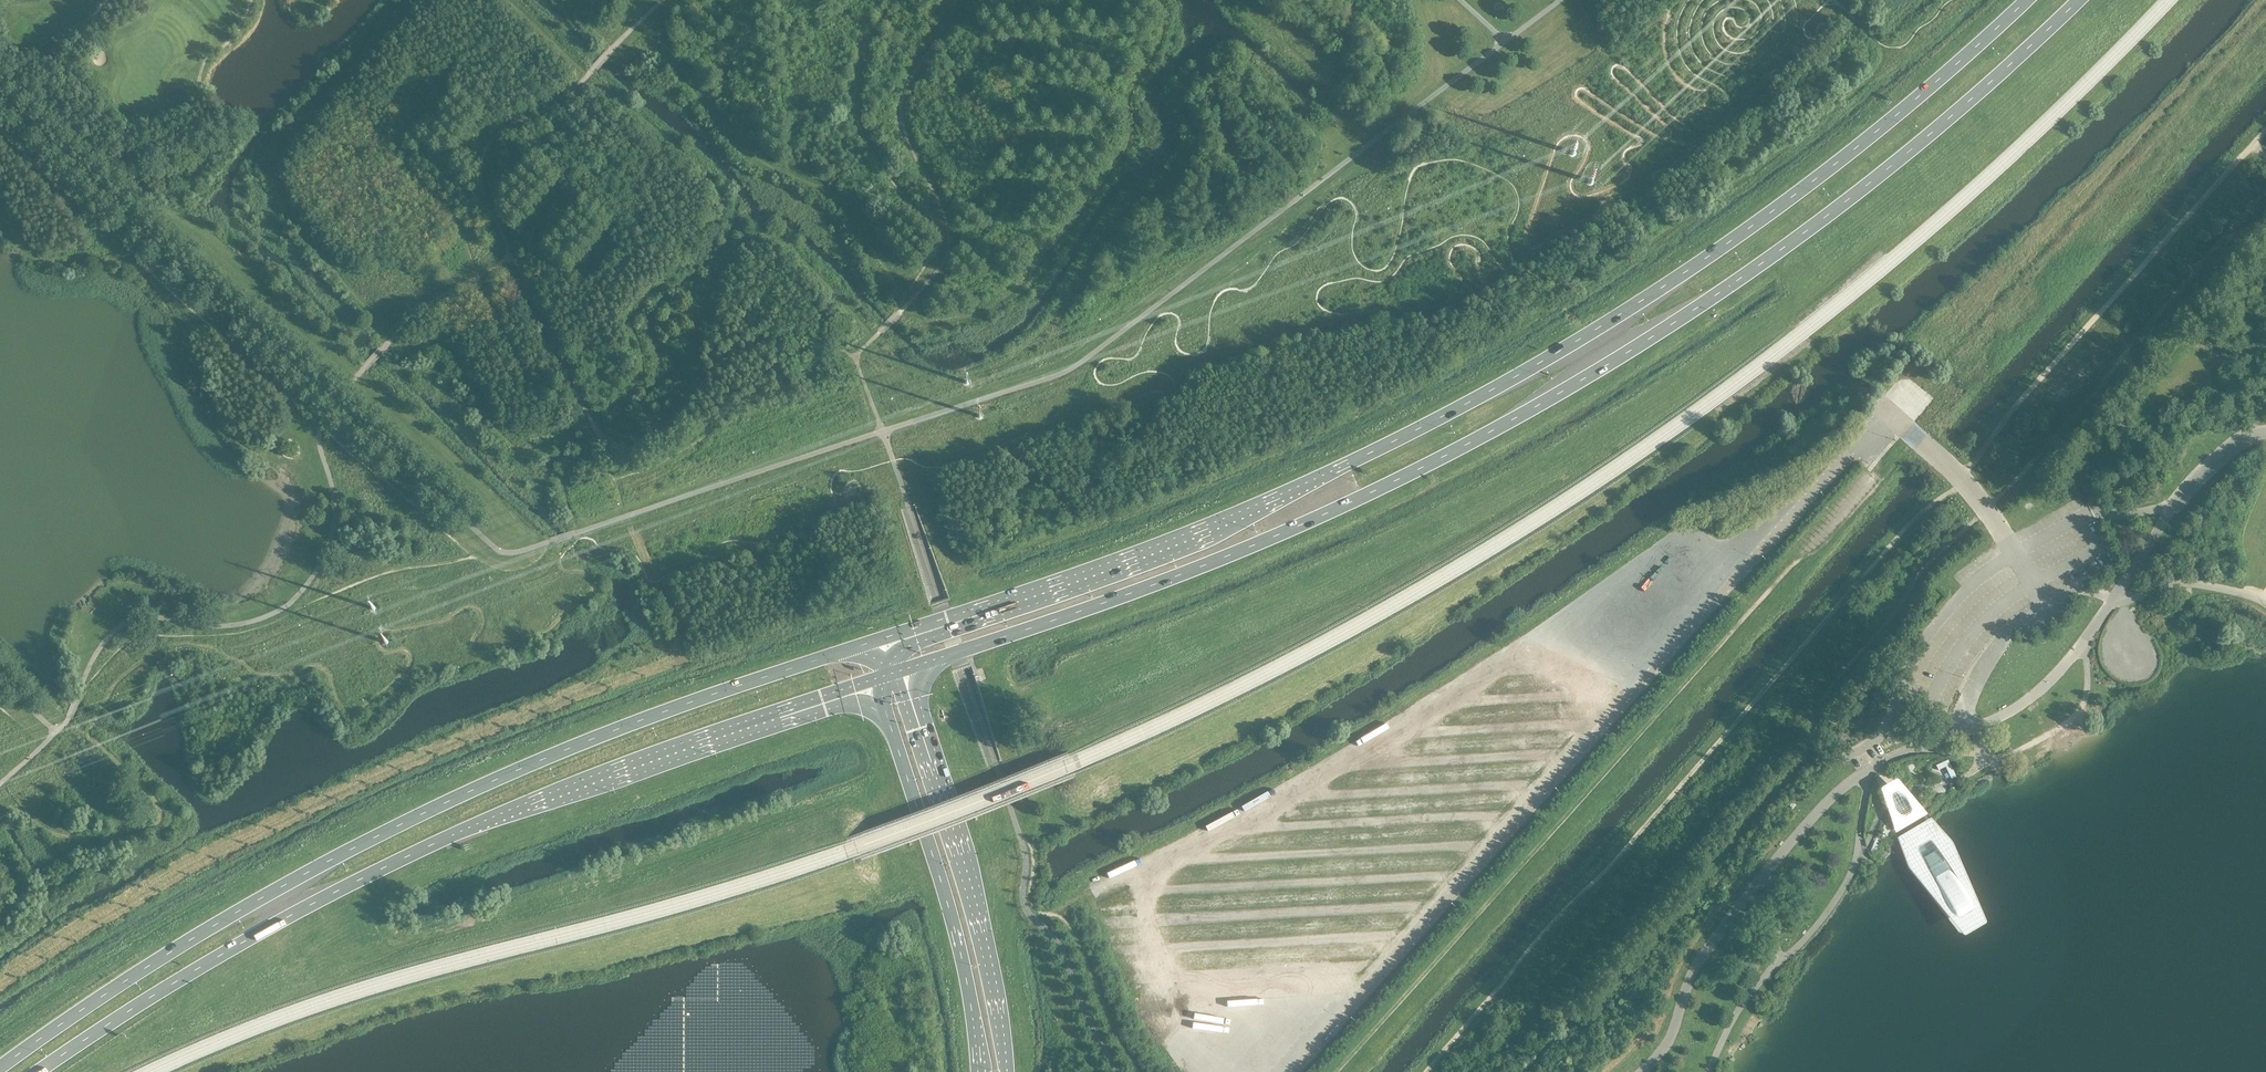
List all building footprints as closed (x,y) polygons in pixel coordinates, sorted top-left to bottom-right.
[(1867,452),(1860,460),(1866,466),(1873,458),(1867,452)] [(1867,467),(1860,476),(1876,489),(1883,480),(1867,467)] [(1850,480),(1837,497),(1845,504),(1859,486),(1850,480)] [(1786,526),(1779,537),(1784,540),(1792,529),(1786,526)] [(1635,556),(1645,549),(1642,544),(1631,552),(1635,556)] [(1642,579),(1633,587),(1637,591),(1646,583),(1642,579)] [(1585,631),(1575,639),(1579,644),(1589,636),(1585,631)] [(1931,818),(1897,838),(1907,865),(1907,866),(1908,867),(1909,868),(1914,875),(1959,931),(1960,932),(1961,932),(1962,932),(1981,921),(1981,920),(1982,920),(1982,919),(1982,918),(1952,844),(1952,843),(1951,841),(1931,818)] [(1180,1051),(1170,1059),(1178,1069),(1188,1061),(1180,1051)]
